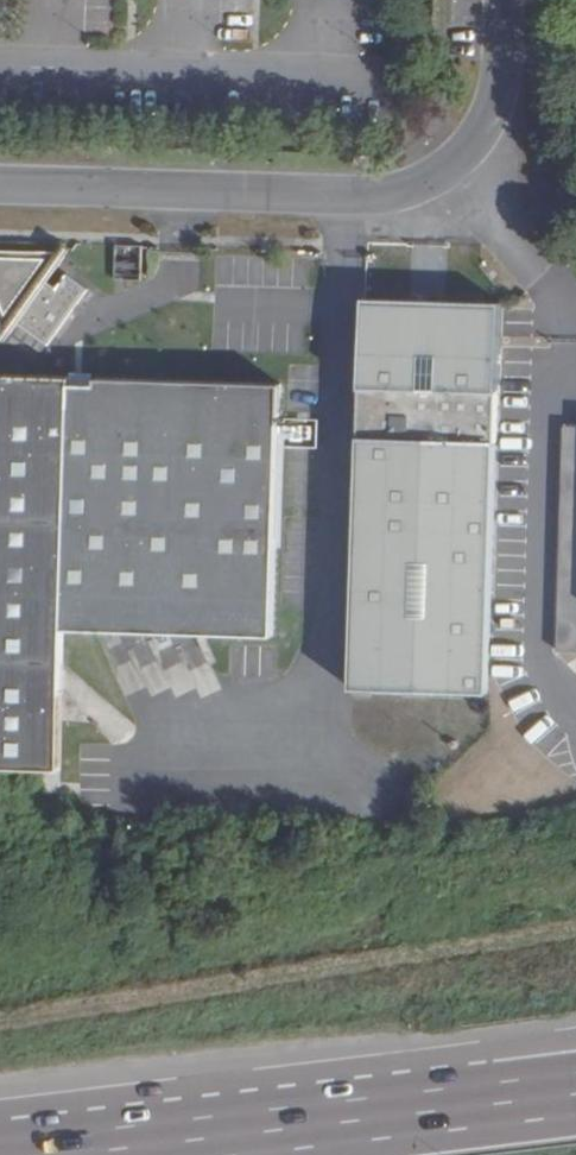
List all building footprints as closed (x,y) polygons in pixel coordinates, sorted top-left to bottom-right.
[(144,246),(119,245),(118,280),(142,281),(144,246)] [(13,315),(48,342),(90,286),(68,270),(57,285),(47,277),(65,254),(60,248),(0,246),(0,312),(5,326),(13,315)] [(492,634),(500,293),(365,289),(353,690),(490,694),(491,665),(492,634)] [(276,633),(284,382),(0,374),(0,762),(64,765),(70,627),(276,633)]
